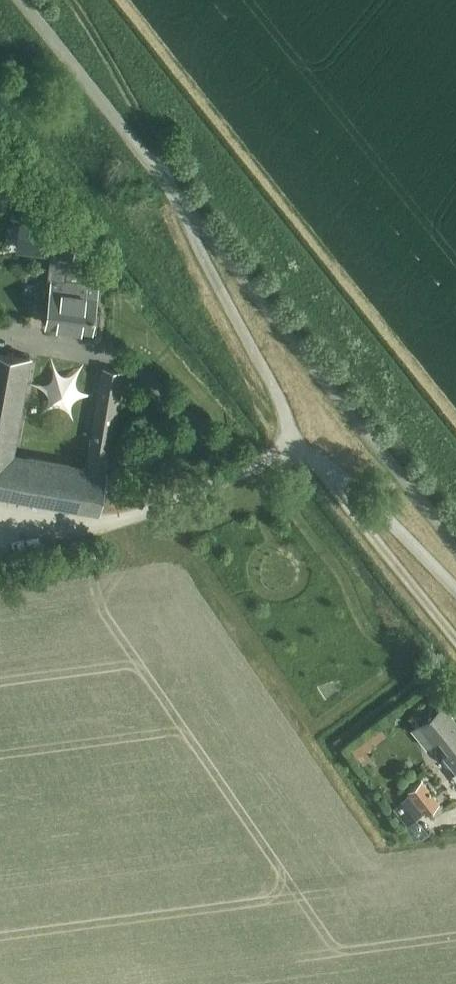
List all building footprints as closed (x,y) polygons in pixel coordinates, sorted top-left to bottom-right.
[(22,224),(18,249),(51,253),(44,303),(48,303),(45,324),(95,331),(98,312),(95,311),(98,285),(79,282),(81,270),(67,268),(68,256),(70,256),(73,232),(22,224)] [(0,350),(0,493),(96,511),(122,372),(102,368),(84,465),(10,451),(28,356),(0,350)] [(442,703),(411,728),(426,747),(437,739),(447,751),(443,755),(455,772),(455,720),(442,703)] [(441,810),(437,805),(439,804),(421,781),(407,791),(409,793),(391,807),(404,824),(422,810),(426,814),(429,812),(433,817),(441,810)]
